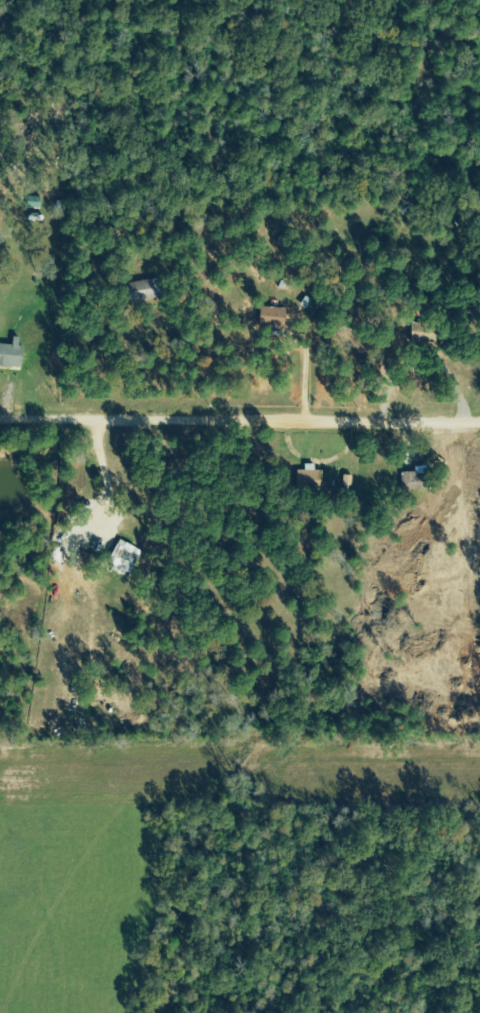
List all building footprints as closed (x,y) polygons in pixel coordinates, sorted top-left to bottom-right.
[(154,299),(151,280),(127,284),(131,304),(154,299)] [(283,328),(284,308),(258,308),(257,327),(283,328)] [(19,338),(10,337),(9,345),(0,344),(0,367),(17,368),(19,338)] [(312,468),(300,468),(301,488),(321,487),(320,471),(312,472),(312,468)] [(125,577),(140,553),(119,540),(104,564),(125,577)]
